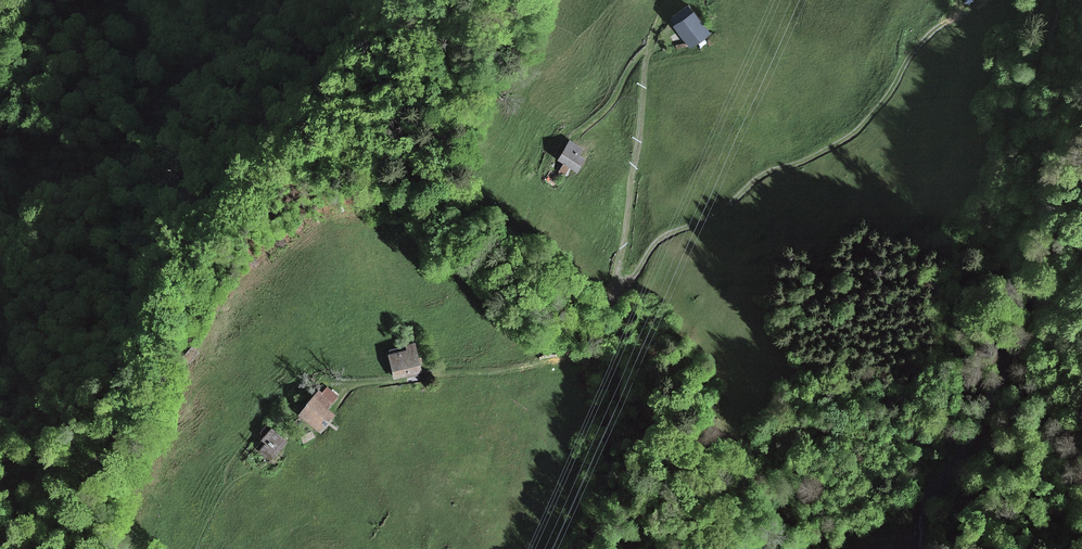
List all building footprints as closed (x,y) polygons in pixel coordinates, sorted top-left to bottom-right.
[(672,17),(691,44),(708,33),(689,5),(672,17)] [(570,167),(576,171),(583,160),(577,156),(582,149),(571,143),(559,161),(564,164),(559,172),(564,176),(570,167)] [(391,360),(396,378),(419,372),(416,361),(420,360),(419,356),(416,357),(413,346),(405,348),(407,356),(391,360)] [(187,362),(195,353),(190,348),(181,356),(187,362)] [(391,360),(407,356),(405,348),(389,352),(391,360)] [(326,388),(321,394),(319,393),(301,414),(321,432),(333,418),(324,411),(337,397),(326,388)] [(267,443),(260,451),(271,460),(278,452),(276,450),(284,441),(266,425),(261,431),(267,436),(263,440),(267,443)] [(256,448),(260,451),(267,443),(263,440),(256,448)] [(276,450),(278,452),(286,443),(284,441),(276,450)]
